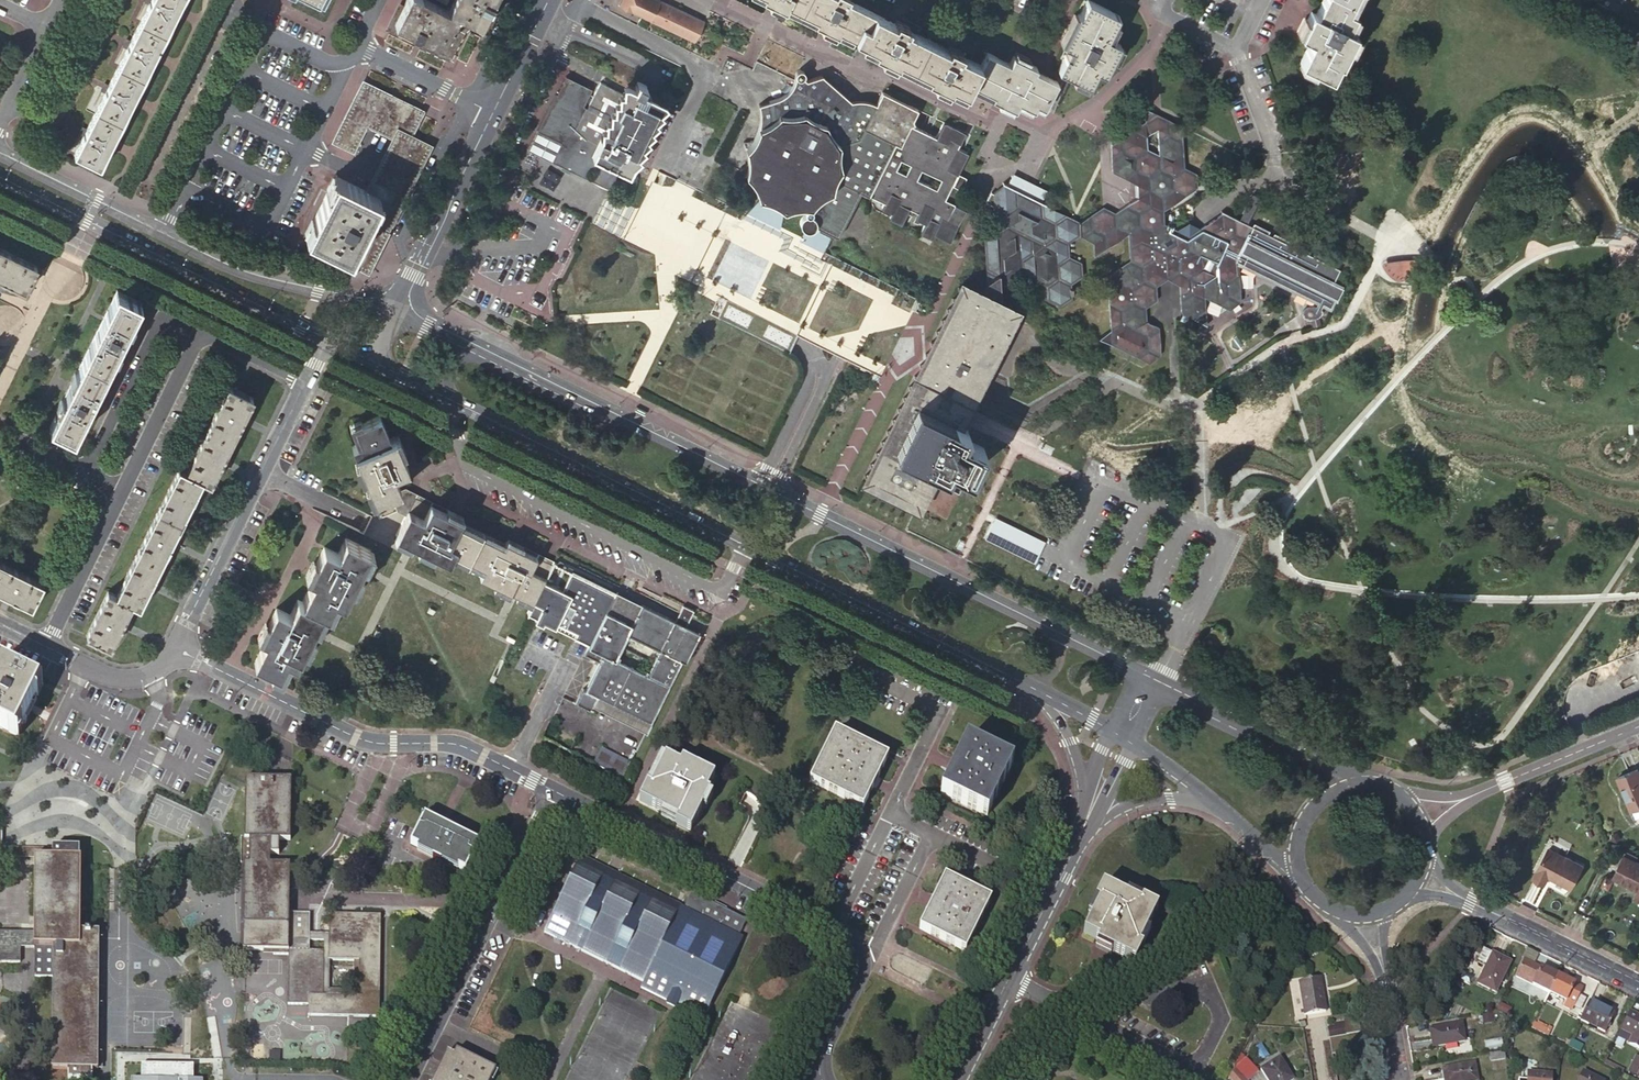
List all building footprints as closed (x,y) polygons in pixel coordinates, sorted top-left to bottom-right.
[(145,0),(149,2),(130,41),(126,39),(123,45),(127,47),(109,85),(104,83),(101,89),(106,91),(86,129),(82,127),(79,133),(84,135),(75,153),(100,166),(182,0),(145,0)] [(470,20),(485,27),(498,0),(456,0),(449,13),(423,0),(407,0),(393,27),(421,41),(447,54),(449,51),(458,33),(451,29),(459,14),(467,19),(470,20)] [(637,0),(621,0),(618,6),(631,12),(632,11),(637,0)] [(659,0),(637,0),(632,11),(695,42),(705,22),(659,0)] [(970,84),(980,65),(961,56),(962,52),(949,46),(947,49),(907,29),(909,26),(896,20),(894,23),(848,0),(767,0),(837,34),(839,31),(875,49),(874,52),(896,64),(898,60),(928,75),(926,78),(950,90),(951,86),(967,94),(968,90),(969,87),(970,84)] [(1114,21),(1118,14),(1091,0),(1086,0),(1079,13),(1077,12),(1060,44),(1072,50),(1069,57),(1065,56),(1058,70),(1074,78),(1088,85),(1089,86),(1096,71),(1103,75),(1112,58),(1119,44),(1120,42),(1110,37),(1107,35),(1114,21)] [(1314,15),(1311,13),(1299,36),(1309,41),(1298,63),(1300,65),(1313,71),(1329,78),(1337,62),(1339,63),(1347,47),(1354,33),(1355,31),(1350,29),(1346,27),(1352,15),(1353,13),(1350,11),(1347,9),(1352,0),(1321,0),(1314,15)] [(1356,0),(1352,0),(1347,9),(1350,11),(1356,0)] [(1613,4),(1610,11),(1623,17),(1626,11),(1613,4)] [(1356,16),(1352,15),(1346,27),(1350,29),(1356,16)] [(1122,45),(1119,44),(1112,58),(1115,60),(1122,45)] [(980,65),(970,84),(994,96),(992,100),(1015,111),(1019,103),(1033,110),(1036,104),(1044,108),(1056,82),(1035,72),(1036,67),(1013,56),(1009,64),(987,53),(980,65)] [(1313,71),(1300,65),(1298,68),(1311,74),(1313,71)] [(945,199),(968,153),(957,148),(965,132),(943,122),(936,137),(910,124),(914,123),(912,119),(917,109),(881,92),(875,104),(872,102),(869,101),(864,100),(860,100),(856,100),(853,100),(851,101),(822,75),(807,81),(803,78),(804,76),(804,74),(804,73),(803,71),(801,70),(799,70),(798,70),(796,71),(795,75),(794,79),(793,83),(791,87),(788,91),(785,94),(782,97),(777,98),(770,101),(758,104),(760,110),(760,114),(760,118),(760,124),(758,129),(757,132),(756,136),(754,139),(753,141),(743,142),(745,147),(746,152),(747,155),(748,160),(748,163),(748,165),(739,171),(743,173),(746,176),(749,179),(752,183),(754,187),(757,192),(758,196),(759,200),(760,200),(762,201),(761,204),(769,207),(771,208),(772,208),(778,212),(781,209),(783,211),(784,212),(785,212),(790,210),(794,209),(796,208),(805,208),(805,210),(804,211),(805,213),(807,215),(805,216),(803,218),(802,220),(800,222),(800,225),(801,227),(803,230),(804,231),(807,232),(809,232),(811,232),(812,232),(813,230),(814,228),(815,226),(820,229),(819,230),(831,236),(832,234),(838,237),(856,201),(861,192),(884,203),(882,208),(892,213),(890,218),(901,223),(908,208),(918,213),(916,218),(926,223),(921,234),(932,239),(934,234),(950,241),(965,209),(945,199)] [(619,170),(629,174),(664,103),(644,93),(634,88),(627,85),(622,94),(605,84),(599,82),(595,91),(588,105),(600,111),(598,115),(583,107),(591,89),(566,77),(556,95),(555,94),(538,131),(558,141),(559,140),(562,142),(553,161),(584,176),(589,165),(615,177),(617,175),(619,170)] [(1088,85),(1074,78),(1072,82),(1086,89),(1088,85)] [(634,88),(644,93),(647,87),(637,83),(634,88)] [(369,123),(393,134),(396,127),(405,132),(415,112),(365,87),(338,140),(340,141),(337,146),(353,154),(369,123)] [(992,193),(991,193),(994,220),(982,227),(986,282),(973,290),(1002,305),(1001,288),(1023,274),(1048,285),(1047,299),(1061,306),(1072,298),(1072,293),(1073,293),(1073,287),(1072,287),(1071,283),(1083,276),(1082,263),(1069,256),(1069,243),(1080,236),(1093,242),(1094,256),(1128,233),(1130,260),(1107,275),(1111,329),(1099,338),(1149,363),(1161,355),(1159,326),(1156,325),(1147,321),(1146,307),(1157,300),(1157,286),(1168,279),(1179,285),(1181,312),(1207,325),(1205,297),(1231,310),(1243,302),(1241,261),(1242,260),(1255,267),(1253,269),(1261,273),(1262,270),(1275,277),(1273,279),(1281,283),(1282,281),(1295,287),(1294,290),(1301,293),(1302,291),(1315,298),(1314,300),(1316,298),(1318,299),(1314,306),(1306,305),(1305,306),(1301,307),(1300,307),(1300,308),(1299,309),(1299,310),(1298,312),(1298,315),(1299,316),(1300,317),(1301,318),(1303,318),(1305,319),(1307,319),(1311,318),(1316,316),(1318,314),(1318,313),(1318,312),(1318,311),(1318,310),(1323,301),(1325,302),(1324,304),(1329,307),(1334,299),(1335,299),(1335,301),(1342,287),(1332,282),(1339,269),(1328,263),(1329,260),(1314,253),(1312,256),(1308,253),(1309,250),(1294,242),(1292,245),(1287,243),(1289,240),(1274,233),(1272,235),(1267,233),(1269,230),(1253,222),(1252,225),(1246,223),(1245,225),(1238,222),(1239,219),(1221,210),(1223,212),(1188,235),(1164,223),(1162,211),(1198,187),(1197,173),(1184,167),(1181,125),(1144,107),(1145,121),(1110,144),(1112,172),(1137,184),(1137,198),(1115,213),(1103,207),(1080,222),(1004,185),(992,193)] [(423,148),(397,136),(369,193),(335,176),(306,234),(350,256),(350,255),(366,263),(373,247),(380,235),(387,219),(396,202),(404,187),(412,170),(419,155),(423,148)] [(584,176),(610,188),(615,177),(589,165),(584,176)] [(1239,219),(1238,222),(1245,225),(1246,223),(1262,193),(1253,193),(1239,219)] [(36,266),(0,248),(0,277),(25,290),(36,266)] [(865,481),(918,506),(935,470),(946,475),(949,467),(970,477),(984,448),(964,438),(968,430),(957,425),(1012,314),(1013,311),(1002,305),(973,290),(962,285),(865,481)] [(74,437),(140,302),(117,290),(50,425),(74,437)] [(236,430),(243,415),(252,397),(229,386),(186,471),(178,467),(116,594),(108,591),(87,634),(98,640),(110,645),(119,628),(126,613),(131,602),(139,606),(144,595),(152,580),(169,546),(176,532),(186,511),(193,497),(202,478),(210,482),(218,465),(226,450),(236,430)] [(248,418),(243,415),(236,430),(241,432),(248,418)] [(389,494),(399,489),(393,474),(407,468),(393,436),(388,438),(378,416),(352,428),(359,443),(350,446),(374,501),(375,501),(376,503),(381,501),(380,498),(389,494)] [(231,453),(226,450),(218,465),(224,467),(231,453)] [(462,515),(419,494),(407,487),(406,487),(405,487),(399,489),(389,494),(396,510),(405,515),(414,496),(460,519),(462,515)] [(458,523),(460,519),(414,496),(405,515),(395,535),(448,561),(453,552),(484,567),(480,577),(533,603),(543,582),(545,579),(552,565),(552,564),(505,541),(503,545),(500,544),(458,523)] [(198,499),(193,497),(186,511),(191,514),(198,499)] [(1054,537),(990,510),(979,536),(1039,561),(1044,550),(1048,552),(1054,537)] [(181,534),(176,532),(169,546),(174,548),(181,534)] [(362,565),(369,550),(345,538),(337,552),(324,546),(309,576),(313,578),(302,601),(297,599),(289,614),(276,608),(261,639),(266,641),(255,663),(279,674),(287,660),(296,664),(311,634),(309,633),(312,625),(315,626),(322,612),(327,614),(335,599),(344,603),(359,573),(357,571),(360,564),(362,565)] [(21,601),(31,606),(43,582),(0,561),(0,590),(6,593),(21,601)] [(543,582),(533,603),(528,613),(536,617),(534,623),(541,626),(544,621),(554,626),(557,622),(577,632),(574,637),(589,645),(614,593),(569,571),(561,587),(557,585),(556,586),(555,587),(554,588),(543,582)] [(556,585),(545,579),(543,582),(554,588),(555,587),(556,586),(557,585),(556,585)] [(156,583),(152,580),(144,595),(149,598),(156,583)] [(19,606),(21,601),(6,593),(4,598),(19,606)] [(620,596),(614,593),(589,645),(588,646),(603,653),(599,661),(586,689),(583,688),(575,703),(591,711),(593,707),(598,696),(651,723),(692,640),(682,635),(686,626),(675,621),(640,604),(639,606),(620,596)] [(683,605),(675,621),(686,626),(694,610),(683,605)] [(126,613),(119,628),(124,630),(131,615),(126,613)] [(697,631),(686,626),(682,635),(692,640),(697,631)] [(1219,627),(1217,627),(1215,627),(1213,629),(1212,631),(1212,634),(1212,636),(1214,638),(1216,639),(1218,639),(1220,639),(1222,638),(1224,636),(1225,634),(1224,631),(1223,629),(1222,628),(1219,627)] [(588,646),(584,654),(599,661),(603,653),(588,646)] [(40,687),(33,683),(26,680),(20,677),(15,674),(1,667),(0,669),(0,729),(16,736),(40,687)] [(593,707),(646,733),(651,723),(598,696),(593,707)] [(863,808),(888,758),(835,732),(810,782),(863,808)] [(987,816),(1013,764),(967,741),(941,794),(987,816)] [(622,780),(630,764),(601,749),(593,765),(622,780)] [(679,821),(678,824),(692,832),(704,809),(711,795),(711,794),(708,792),(715,776),(704,771),(682,760),(680,764),(665,757),(657,774),(651,787),(647,785),(640,800),(663,812),(679,821)] [(1638,768),(1618,777),(1631,810),(1633,809),(1638,807),(1638,770),(1638,768)] [(636,798),(640,800),(647,785),(651,787),(657,774),(654,772),(650,770),(636,798)] [(273,951),(273,955),(288,955),(288,1004),(308,1005),(308,1015),(379,1017),(380,915),(329,915),(329,934),(309,934),(309,914),(289,914),(290,864),(270,864),(270,840),(290,840),(291,779),(245,778),(244,838),(241,838),(240,864),(244,864),(243,950),(263,950),(273,951)] [(465,872),(479,844),(425,817),(424,819),(422,817),(420,820),(423,821),(411,844),(434,856),(433,859),(441,863),(442,860),(465,872)] [(52,858),(52,848),(2,847),(2,858),(35,858),(52,858)] [(52,848),(52,858),(35,858),(34,932),(0,932),(0,962),(20,962),(20,948),(34,948),(34,976),(53,976),(52,1069),(68,1069),(68,1079),(92,1079),(92,1078),(95,1078),(95,1069),(98,1069),(99,986),(99,932),(80,931),(81,858),(79,858),(79,848),(52,848)] [(1572,888),(1583,865),(1549,848),(1533,877),(1545,884),(1549,876),(1572,888)] [(1624,855),(1613,877),(1638,890),(1638,862),(1624,855)] [(644,981),(680,907),(581,858),(545,932),(644,981)] [(965,952),(991,900),(945,877),(919,929),(965,952)] [(1158,909),(1142,901),(1140,905),(1125,898),(1103,886),(1095,901),(1098,903),(1091,919),(1083,934),(1098,941),(1096,945),(1135,964),(1142,948),(1139,947),(1146,932),(1158,909)] [(683,909),(680,907),(644,981),(640,987),(703,1018),(743,938),(738,936),(746,920),(691,893),(683,909)] [(1525,949),(1521,958),(1524,960),(1533,964),(1537,955),(1525,949)] [(1510,963),(1484,950),(1478,962),(1486,967),(1477,984),(1495,993),(1510,963)] [(1533,964),(1524,960),(1516,977),(1549,993),(1557,976),(1533,964)] [(1582,988),(1557,976),(1549,993),(1565,1001),(1563,1007),(1572,1011),(1582,988)] [(1326,1012),(1320,979),(1299,982),(1305,1016),(1326,1012)] [(1613,1015),(1589,1003),(1580,1020),(1604,1032),(1613,1015)] [(1621,1030),(1632,1036),(1628,1044),(1638,1049),(1638,1016),(1630,1012),(1621,1030)] [(1362,1050),(1357,1020),(1344,1022),(1346,1037),(1330,1039),(1332,1055),(1362,1050)] [(1464,1041),(1461,1023),(1429,1030),(1433,1047),(1464,1041)] [(1542,1027),(1534,1023),(1531,1028),(1539,1032),(1542,1027)] [(1344,1028),(1329,1031),(1330,1039),(1345,1037),(1344,1028)] [(458,1052),(456,1051),(454,1055),(447,1052),(434,1079),(491,1079),(496,1070),(458,1052)] [(1505,1058),(1504,1052),(1490,1055),(1491,1061),(1505,1058)] [(1293,1079),(1280,1058),(1261,1070),(1267,1079),(1293,1079)] [(1235,1069),(1237,1071),(1245,1079),(1250,1079),(1258,1072),(1245,1059),(1235,1069)] [(1474,1064),(1442,1069),(1444,1079),(1477,1079),(1474,1064)] [(144,1067),(144,1079),(204,1079),(192,1079),(193,1067),(144,1067)] [(1237,1071),(1231,1078),(1233,1079),(1245,1079),(1237,1071)]
